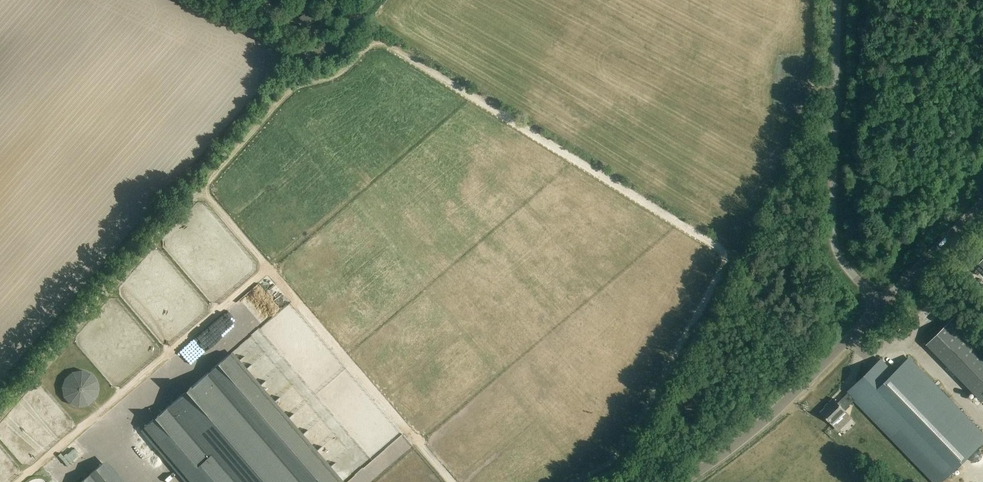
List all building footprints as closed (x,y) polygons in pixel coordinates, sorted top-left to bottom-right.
[(926,344),(982,402),(982,401),(982,350),(952,319),(926,344)] [(229,354),(144,428),(190,481),(339,481),(229,354)] [(855,399),(935,481),(941,481),(982,441),(982,435),(909,358),(895,372),(882,359),(837,402),(833,398),(827,404),(829,406),(821,412),(833,424),(846,411),(845,410),(855,399)] [(79,407),(88,405),(96,399),(99,390),(97,380),(91,373),(82,369),(72,371),(64,378),(61,387),(63,396),(69,404),(79,407)] [(81,481),(118,481),(102,464),(81,481)]
